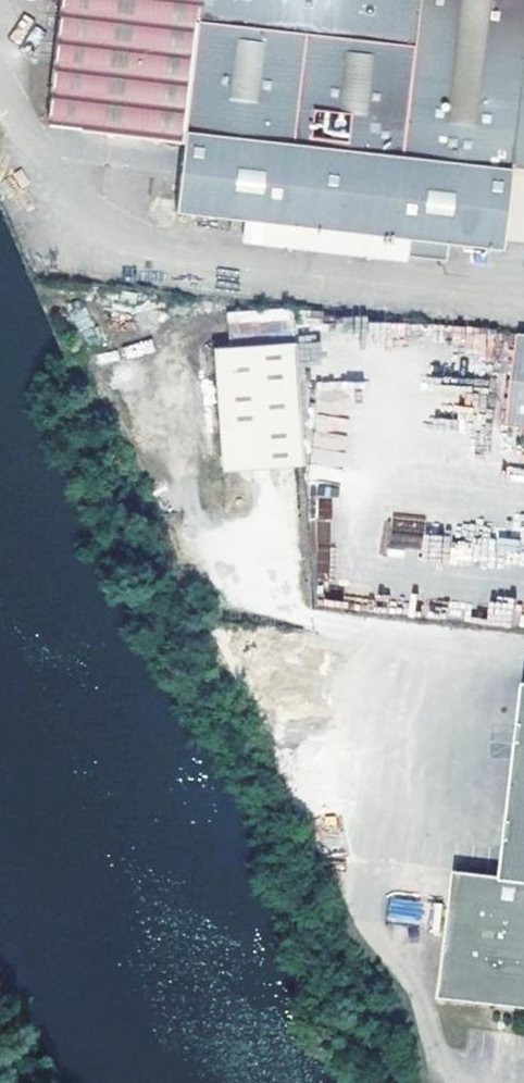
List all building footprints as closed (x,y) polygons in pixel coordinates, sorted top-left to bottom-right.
[(68,0),(50,0),(42,60),(60,63),(68,0)] [(60,63),(54,117),(85,121),(85,129),(191,144),(183,213),(275,223),(285,138),(299,28),(207,18),(209,0),(68,0),(60,63)] [(207,18),(299,28),(406,40),(412,0),(209,0),(207,18)] [(285,138),(275,223),(508,251),(518,177),(519,164),(523,165),(523,0),(414,0),(409,40),(406,40),(299,28),(285,138)] [(228,312),(228,338),(259,337),(258,311),(228,312)] [(520,334),(509,418),(523,420),(523,334),(520,334)] [(301,337),(217,339),(221,461),(305,458),(301,337)] [(397,517),(395,530),(403,532),(401,544),(417,547),(422,521),(397,517)] [(505,888),(458,882),(443,1009),(523,1018),(523,716),(505,888)]
